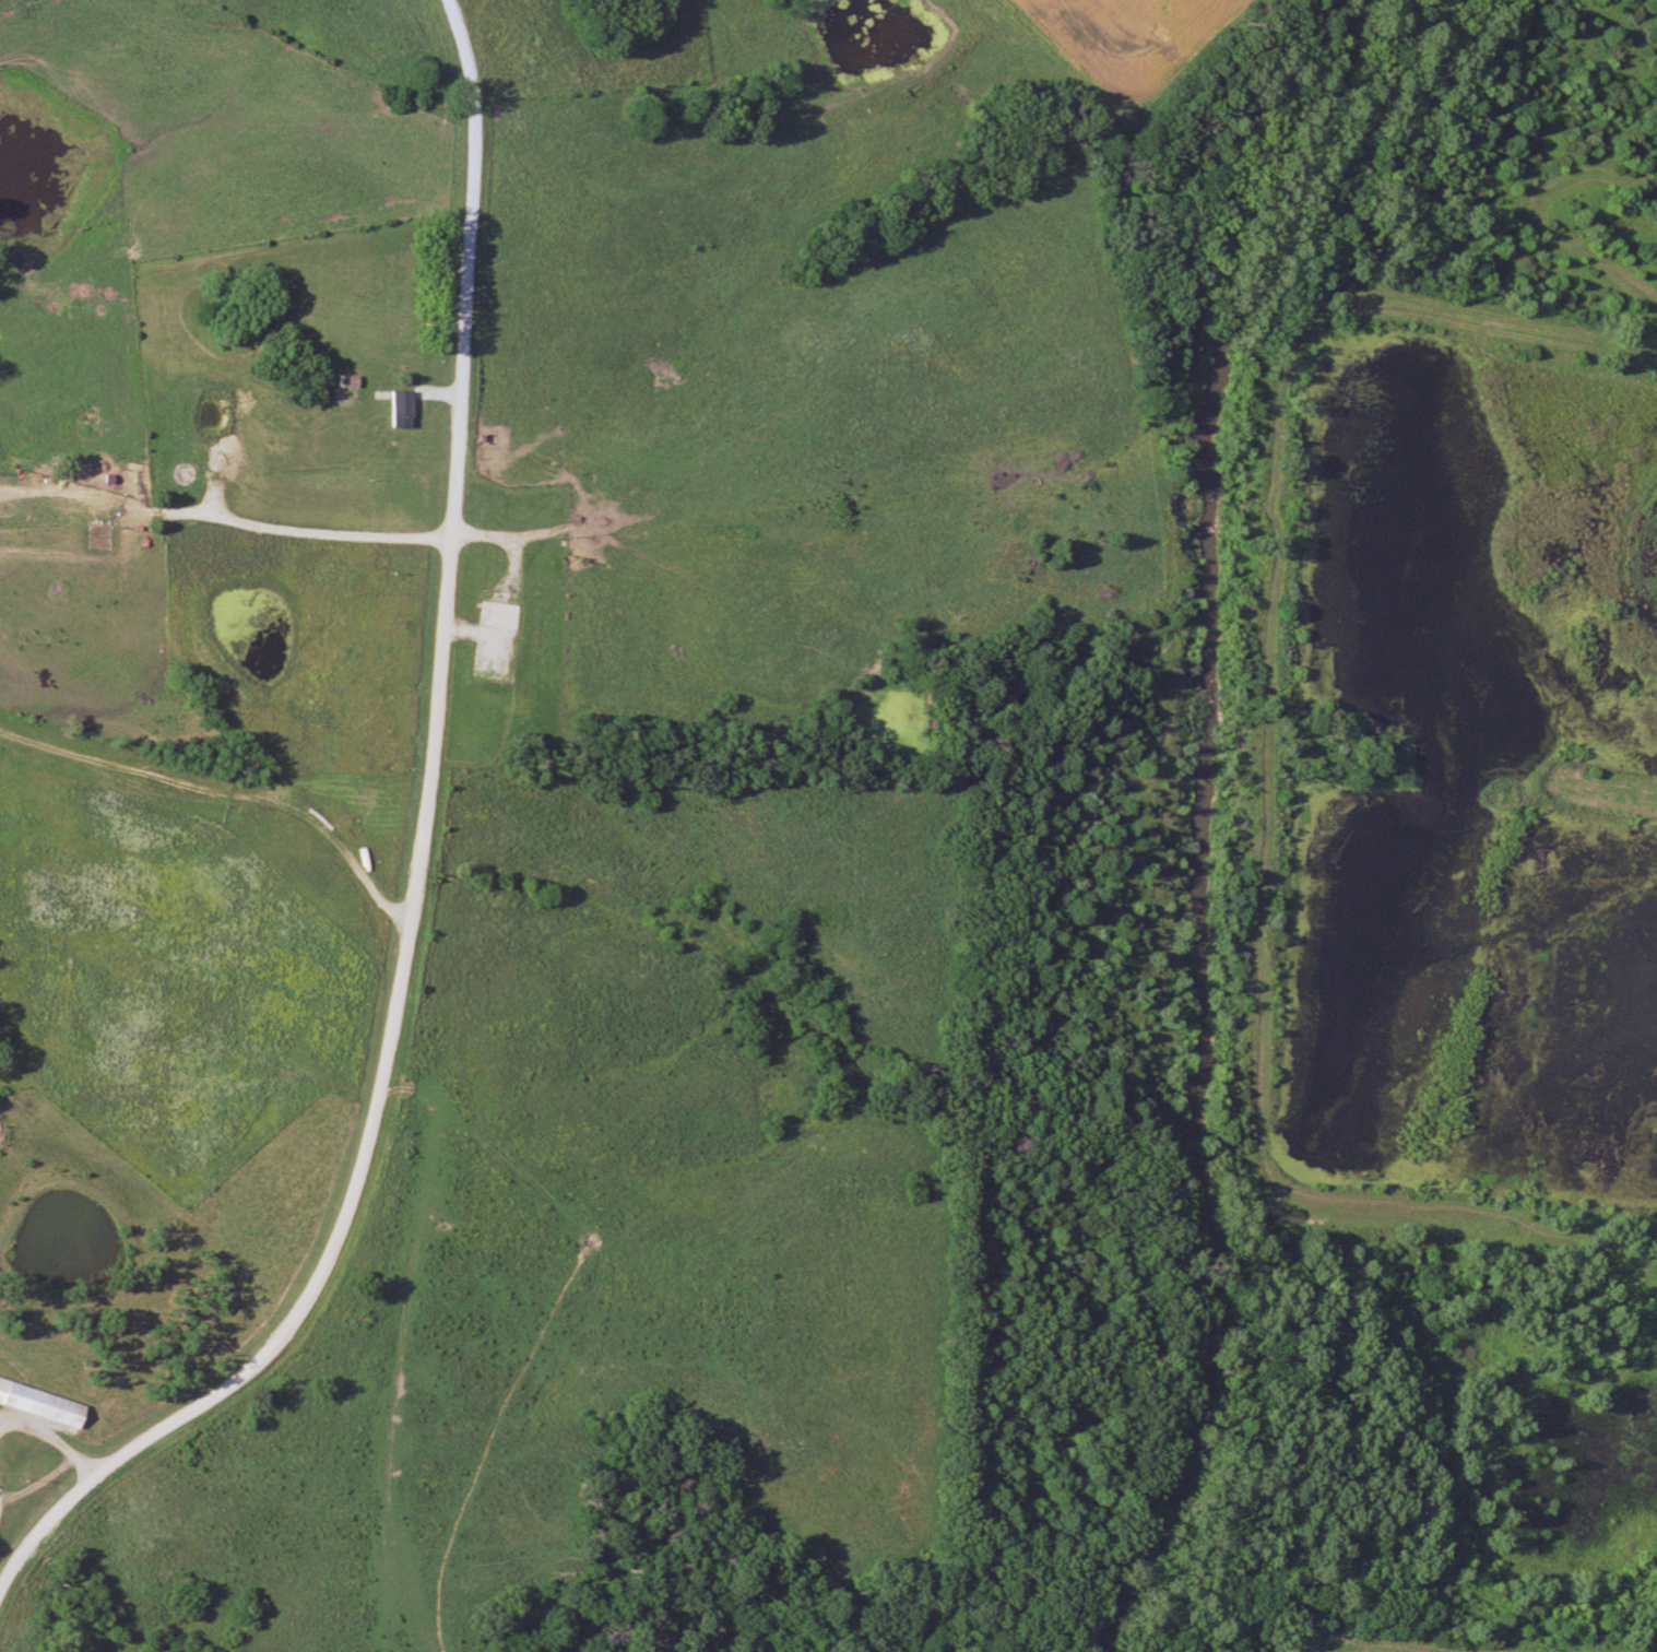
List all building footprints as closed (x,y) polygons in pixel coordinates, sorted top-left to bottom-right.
[(484,602),(476,679),(517,683),(525,606),(484,602)] [(91,1404),(0,1380),(0,1405),(85,1428),(91,1404)]
